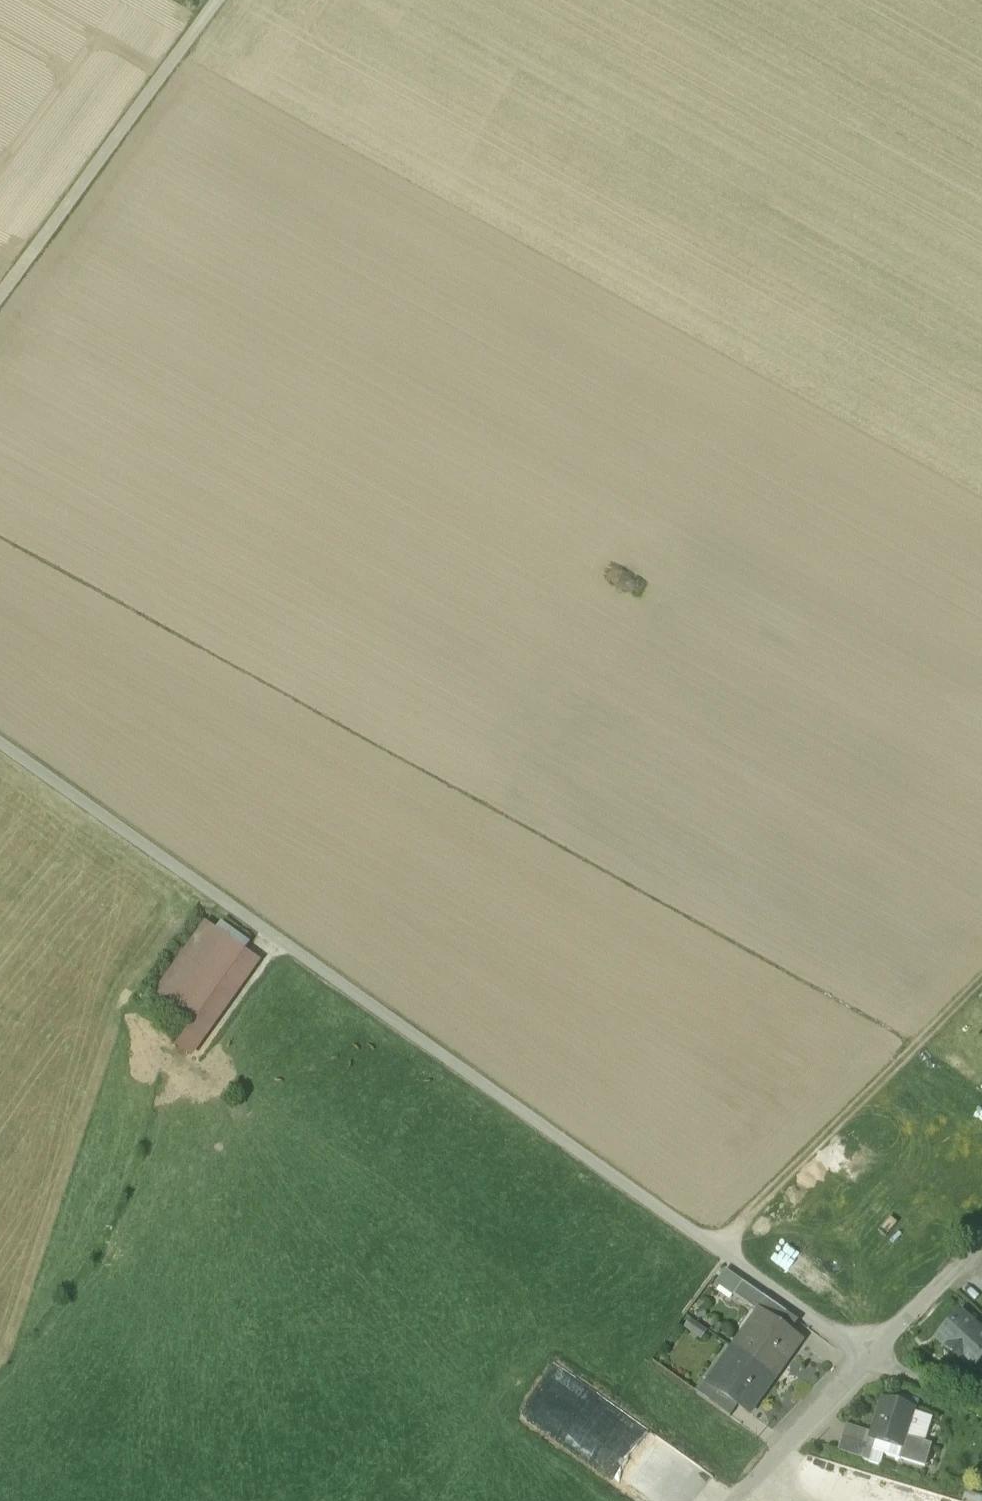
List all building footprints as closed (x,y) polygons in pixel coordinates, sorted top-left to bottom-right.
[(250,944),(221,923),(214,933),(242,954),(250,944)] [(203,926),(153,997),(191,1025),(203,1033),(254,962),(242,954),(214,933),(203,926)] [(203,1033),(191,1025),(175,1047),(187,1056),(203,1033)] [(765,1298),(726,1270),(717,1283),(755,1311),(765,1298)] [(799,1322),(765,1298),(755,1311),(759,1313),(760,1312),(790,1334),(799,1322)] [(759,1313),(734,1348),(775,1378),(801,1342),(790,1334),(760,1312),(759,1313)] [(961,1315),(938,1339),(972,1370),(981,1359),(981,1334),(961,1315)] [(775,1378),(734,1348),(709,1384),(708,1385),(739,1406),(750,1414),(775,1378)] [(562,1412),(582,1383),(566,1372),(545,1400),(562,1412)] [(739,1406),(708,1385),(709,1384),(705,1381),(697,1393),(731,1417),(739,1406)] [(915,1410),(881,1399),(870,1434),(869,1438),(875,1440),(903,1449),(900,1458),(925,1466),(931,1446),(923,1443),(907,1438),(914,1413),(915,1410)] [(931,1418),(914,1413),(907,1438),(923,1443),(931,1418)] [(870,1434),(845,1427),(842,1438),(867,1446),(863,1460),(880,1465),(883,1454),(872,1450),(875,1440),(869,1438),(870,1434)] [(867,1446),(842,1438),(837,1452),(863,1460),(867,1446)] [(903,1449),(875,1440),(872,1450),(883,1454),(899,1459),(900,1458),(903,1449)] [(966,1492),(963,1500),(965,1500),(981,1500),(981,1498),(966,1492)]
